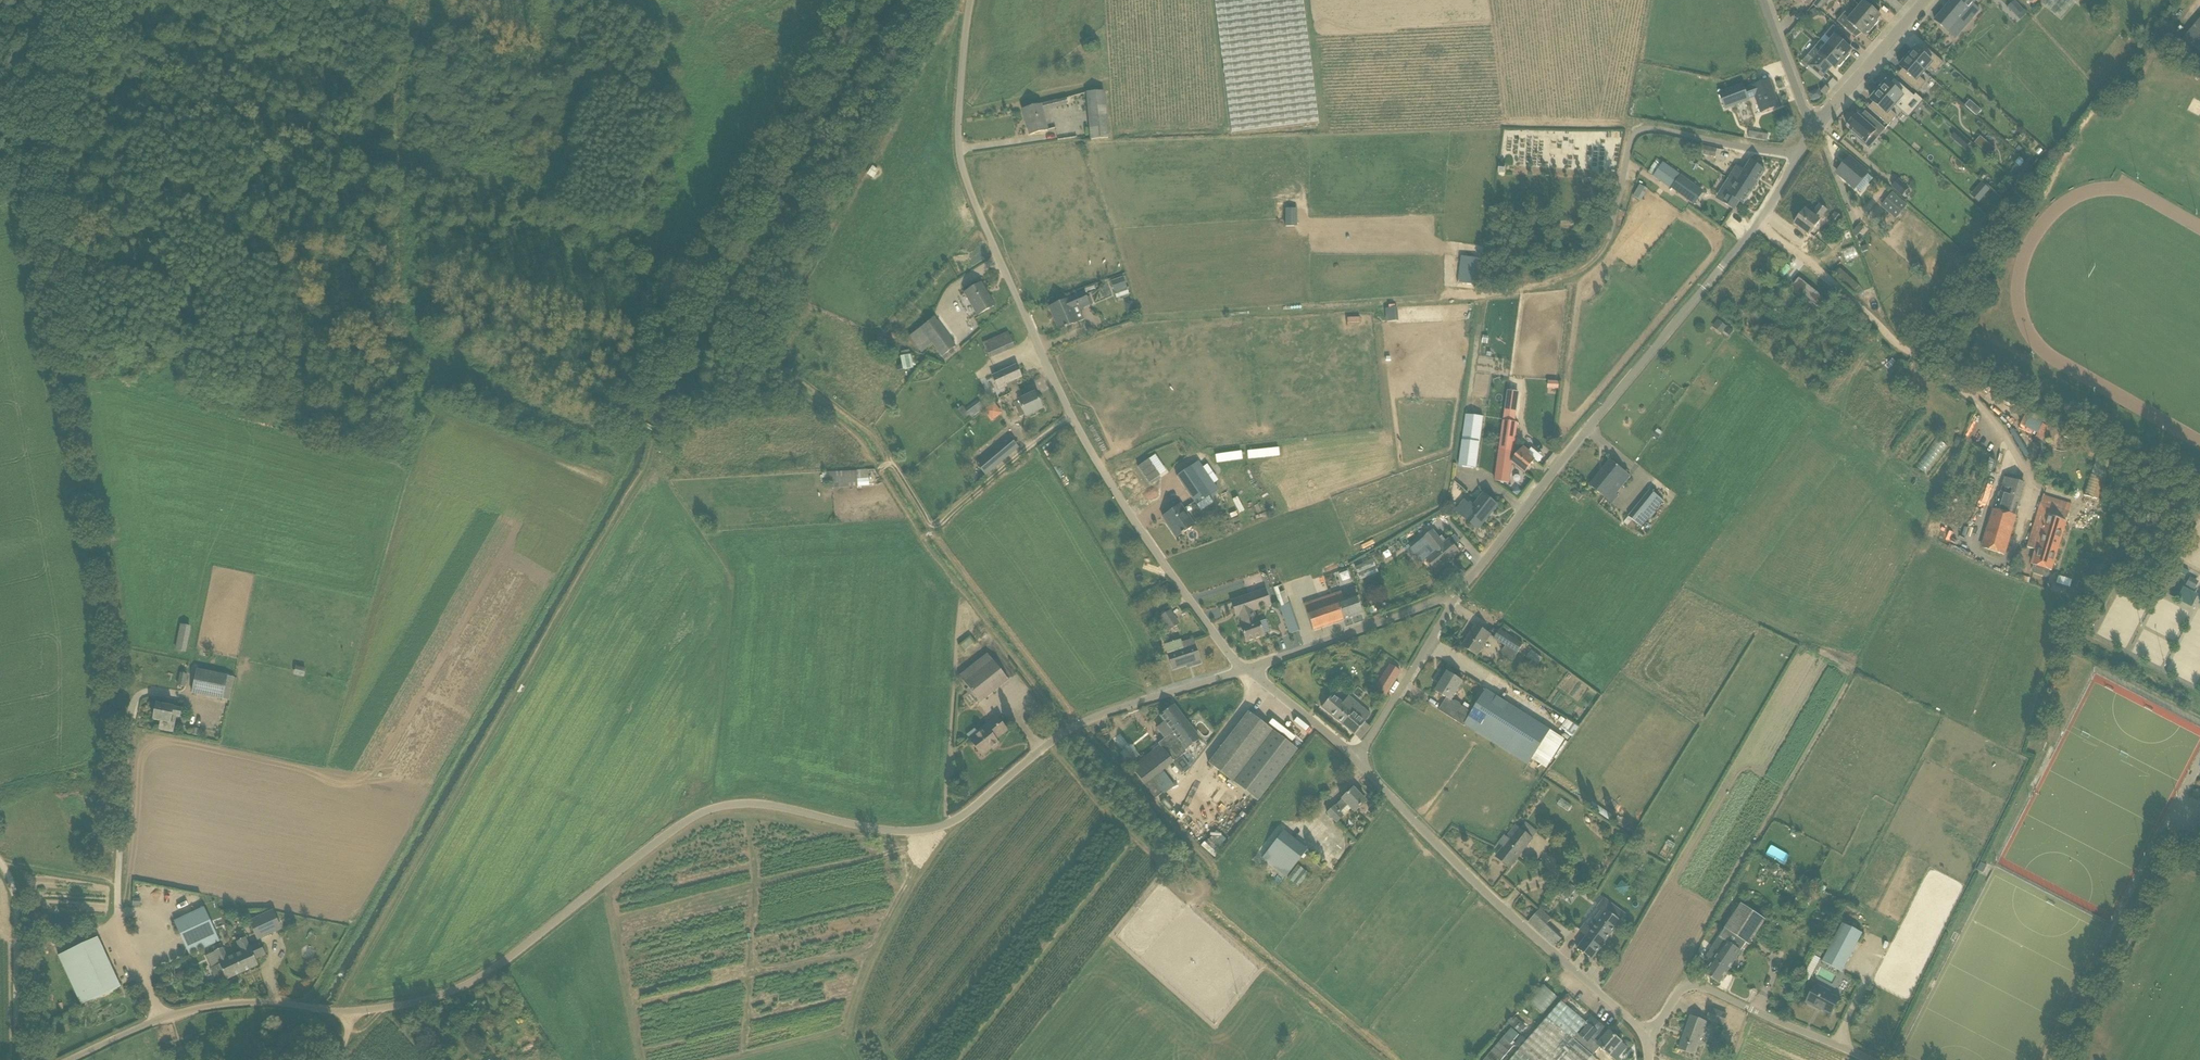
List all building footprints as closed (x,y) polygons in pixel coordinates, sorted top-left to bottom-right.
[(1232,135),(1318,123),(1318,118),(1303,0),(1215,0),(1232,135)] [(1814,5),(1821,11),(1830,0),(1818,0),(1814,5)] [(1872,0),(1856,0),(1854,2),(1861,7),(1856,12),(1874,28),(1879,22),(1878,20),(1881,17),(1875,12),(1880,7),(1872,0)] [(1935,21),(1955,38),(1980,10),(1973,4),(1977,0),(1953,0),(1935,21)] [(2076,0),(2048,0),(2045,5),(2063,18),(2076,0)] [(2024,11),(2020,6),(2013,12),(2017,17),(2024,11)] [(1819,16),(1816,9),(1810,11),(1813,19),(1819,16)] [(1874,28),(1856,12),(1851,17),(1845,12),(1837,22),(1854,37),(1859,31),(1865,36),(1867,33),(1869,33),(1874,28)] [(1832,41),(1827,46),(1845,61),(1850,56),(1849,54),(1852,51),(1846,46),(1851,41),(1834,26),(1825,35),(1832,41)] [(1827,46),(1821,41),(1808,55),(1814,61),(1810,66),(1821,76),(1830,65),(1836,70),(1838,67),(1840,67),(1845,61),(1827,46)] [(1907,57),(1925,72),(1929,67),(1935,72),(1944,63),(1926,48),(1922,53),(1916,48),(1914,51),(1913,50),(1907,57)] [(1920,77),(1925,72),(1907,57),(1901,63),(1902,64),(1900,67),(1905,72),(1901,77),(1918,92),(1926,83),(1920,77)] [(1752,87),(1748,89),(1752,98),(1755,96),(1762,113),(1779,107),(1769,81),(1752,87)] [(1878,90),(1895,106),(1900,100),(1906,106),(1915,96),(1897,81),(1892,86),(1887,82),(1885,84),(1883,83),(1878,90)] [(1752,98),(1748,89),(1745,90),(1743,85),(1720,93),(1725,109),(1749,100),(1748,99),(1752,98)] [(1821,92),(1825,96),(1830,90),(1826,87),(1821,92)] [(1822,97),(1819,89),(1809,93),(1811,101),(1822,97)] [(1891,111),(1895,106),(1878,90),(1872,97),(1873,98),(1871,100),(1876,105),(1871,111),(1889,126),(1897,116),(1891,111)] [(1108,139),(1106,118),(1104,92),(1087,93),(1088,110),(1091,140),(1108,139)] [(1066,99),(1039,106),(1023,110),(1030,135),(1048,130),(1043,112),(1068,105),(1066,99)] [(1973,106),(1973,103),(1970,100),(1965,106),(1970,110),(1972,107),(1973,106)] [(1849,125),(1847,127),(1866,144),(1876,132),(1880,135),(1885,129),(1868,115),(1863,120),(1858,115),(1854,119),(1853,118),(1848,124),(1849,125)] [(1749,132),(1748,138),(1765,141),(1766,135),(1749,132)] [(1965,137),(1958,144),(1965,150),(1971,143),(1965,137)] [(1975,143),(1990,156),(1996,150),(1980,137),(1975,143)] [(1701,146),(1699,154),(1716,157),(1717,149),(1701,146)] [(1838,174),(1855,188),(1867,174),(1850,159),(1838,174)] [(1729,179),(1751,193),(1765,171),(1750,161),(1744,171),(1737,166),(1729,179)] [(874,179),(879,170),(873,166),(867,174),(874,179)] [(1680,174),(1670,167),(1660,181),(1670,189),(1680,174)] [(1689,202),(1699,188),(1682,175),(1672,189),(1689,202)] [(1734,210),(1740,202),(1744,204),(1751,193),(1729,179),(1722,190),(1728,194),(1723,202),(1734,210)] [(1909,189),(1899,180),(1892,188),(1902,197),(1909,189)] [(1981,203),(1991,188),(1981,181),(1971,196),(1981,203)] [(1642,201),(1648,189),(1639,184),(1633,196),(1642,201)] [(1907,207),(1891,194),(1882,205),(1898,218),(1907,207)] [(1827,211),(1819,205),(1812,215),(1805,210),(1795,224),(1810,235),(1820,221),(1827,211)] [(1285,208),(1285,226),(1297,226),(1297,208),(1285,208)] [(1829,222),(1837,228),(1844,218),(1836,212),(1829,222)] [(1864,229),(1859,225),(1854,231),(1859,235),(1864,229)] [(1457,283),(1475,284),(1476,257),(1459,257),(1457,283)] [(1840,270),(1836,275),(1855,292),(1859,287),(1840,270)] [(1119,278),(1110,282),(1114,292),(1123,289),(1119,278)] [(1800,280),(1794,287),(1818,306),(1824,299),(1825,298),(1799,278),(1799,279),(1800,280)] [(994,306),(981,284),(965,293),(978,316),(994,306)] [(1068,299),(1049,307),(1059,330),(1078,322),(1072,309),(1078,307),(1079,309),(1089,305),(1084,293),(1068,300),(1068,299)] [(1397,321),(1397,308),(1385,308),(1385,321),(1397,321)] [(934,318),(921,328),(909,336),(921,352),(932,343),(942,356),(955,347),(934,318)] [(1720,321),(1713,329),(1721,335),(1727,327),(1720,321)] [(1015,347),(1008,332),(983,343),(989,358),(1015,347)] [(900,357),(902,366),(903,371),(913,369),(913,366),(915,366),(914,357),(911,357),(910,355),(909,350),(901,352),(902,356),(900,357)] [(1864,368),(1873,374),(1878,367),(1868,361),(1864,368)] [(1021,377),(1016,366),(992,377),(998,390),(1007,386),(1010,393),(1019,389),(1015,380),(1021,377)] [(1558,393),(1558,381),(1549,381),(1548,392),(1558,393)] [(1025,417),(1042,409),(1035,393),(1023,399),(1019,389),(1010,393),(1016,406),(1020,405),(1025,417)] [(1508,391),(1505,415),(1510,416),(1514,392),(1508,391)] [(992,421),(1002,412),(994,404),(985,412),(992,421)] [(2024,428),(2037,432),(2035,438),(2046,441),(2050,426),(2041,424),(2043,417),(2028,413),(2024,428)] [(1483,416),(1465,414),(1459,466),(1477,468),(1478,467),(1484,468),(1485,459),(1478,459),(1483,416)] [(1513,463),(1521,469),(1525,473),(1535,461),(1529,456),(1531,453),(1524,448),(1517,456),(1514,453),(1518,423),(1504,421),(1499,451),(1507,453),(1507,454),(1503,459),(1511,465),(1513,463)] [(1011,440),(987,460),(994,468),(1018,448),(1011,440)] [(1149,483),(1159,476),(1149,460),(1138,467),(1149,483)] [(1630,477),(1611,461),(1590,486),(1613,504),(1620,496),(1617,494),(1630,477)] [(1177,476),(1196,505),(1218,490),(1198,462),(1177,476)] [(856,474),(856,471),(850,471),(850,476),(856,475),(857,482),(868,482),(868,473),(856,474)] [(2105,479),(2091,474),(2084,495),(2098,499),(2105,479)] [(2003,555),(2025,486),(2009,481),(2006,489),(2002,488),(2000,493),(1998,492),(1981,548),(2003,555)] [(1635,522),(1642,527),(1664,500),(1650,490),(1624,523),(1628,526),(1631,522),(1633,524),(1635,522)] [(1456,511),(1465,518),(1478,529),(1498,506),(1484,494),(1474,507),(1466,500),(1456,511)] [(2044,495),(2028,547),(2036,548),(2031,563),(2053,570),(2067,522),(2072,504),(2044,495)] [(1163,517),(1177,538),(1194,526),(1180,505),(1163,517)] [(1450,540),(1444,545),(1434,531),(1424,538),(1435,552),(1427,559),(1437,571),(1459,552),(1450,540)] [(1455,545),(1460,541),(1455,534),(1450,539),(1455,545)] [(2197,581),(2190,578),(2185,586),(2192,590),(2197,581)] [(2054,583),(2052,590),(2068,595),(2071,588),(2054,583)] [(1175,591),(1171,586),(1167,585),(1163,587),(1163,593),(1166,598),(1170,599),(1174,596),(1175,591)] [(1272,589),(1279,607),(1289,604),(1284,591),(1279,593),(1277,587),(1272,589)] [(2199,595),(2184,588),(2178,601),(2192,608),(2199,595)] [(1265,590),(1248,596),(1253,611),(1270,605),(1265,590)] [(1304,605),(1313,631),(1362,614),(1356,596),(1344,601),(1341,592),(1304,605)] [(1264,636),(1262,631),(1258,620),(1256,621),(1253,611),(1248,596),(1231,602),(1236,617),(1238,616),(1242,626),(1240,627),(1246,642),(1264,636)] [(1290,634),(1299,631),(1289,604),(1279,607),(1290,634)] [(1179,624),(1170,611),(1160,618),(1169,631),(1179,624)] [(190,652),(193,625),(180,624),(177,650),(190,652)] [(1491,635),(1484,631),(1476,626),(1463,646),(1477,656),(1491,635)] [(1523,645),(1511,638),(1500,631),(1495,639),(1506,646),(1502,652),(1504,656),(1512,661),(1523,645)] [(1183,649),(1167,654),(1172,669),(1200,660),(1193,640),(1181,644),(1183,649)] [(1008,680),(987,654),(959,676),(980,703),(1008,680)] [(1400,672),(1389,665),(1375,688),(1386,695),(1400,672)] [(296,666),(294,675),(304,678),(306,668),(296,666)] [(186,686),(189,674),(181,672),(178,684),(186,686)] [(193,693),(201,695),(223,700),(227,678),(197,672),(193,693)] [(1563,738),(1551,731),(1487,690),(1473,713),(1468,710),(1471,706),(1465,703),(1463,707),(1461,706),(1460,704),(1457,701),(1454,701),(1452,700),(1464,682),(1448,672),(1436,691),(1447,698),(1439,711),(1465,726),(1529,766),(1532,760),(1544,767),(1563,738)] [(1360,739),(1369,728),(1370,727),(1365,722),(1369,717),(1347,698),(1343,703),(1332,695),(1322,708),(1360,739)] [(177,716),(180,717),(181,709),(157,704),(154,720),(161,721),(159,730),(173,733),(177,716)] [(1178,727),(1186,721),(1174,706),(1160,716),(1165,722),(1157,728),(1165,738),(1158,743),(1160,745),(1172,760),(1181,753),(1174,745),(1180,741),(1177,738),(1183,734),(1178,727)] [(1258,801),(1297,750),(1248,712),(1208,764),(1258,801)] [(997,717),(969,739),(982,756),(998,743),(995,740),(1007,731),(997,717)] [(1182,756),(1186,752),(1185,751),(1199,740),(1186,721),(1178,727),(1183,734),(1177,738),(1180,741),(1174,745),(1181,753),(1172,760),(1171,760),(1173,762),(1173,763),(1180,773),(1181,774),(1182,774),(1184,774),(1185,774),(1191,767),(1182,756)] [(1173,763),(1173,762),(1171,760),(1172,760),(1160,745),(1130,767),(1144,785),(1154,799),(1162,793),(1152,778),(1173,763)] [(1353,788),(1328,812),(1337,822),(1351,808),(1355,812),(1366,802),(1353,788)] [(1527,822),(1521,830),(1516,826),(1507,838),(1505,836),(1499,843),(1504,847),(1497,857),(1510,867),(1539,831),(1527,822)] [(1215,831),(1210,839),(1220,846),(1226,838),(1215,831)] [(1285,879),(1307,850),(1283,831),(1261,860),(1285,879)] [(1785,862),(1789,855),(1773,846),(1768,853),(1785,862)] [(1297,865),(1287,878),(1298,886),(1308,873),(1297,865)] [(1587,937),(1578,949),(1592,959),(1625,915),(1604,899),(1598,908),(1605,913),(1593,929),(1586,925),(1581,932),(1587,937)] [(1718,939),(1705,959),(1712,964),(1705,974),(1720,984),(1741,951),(1746,942),(1750,944),(1766,919),(1742,903),(1725,928),(1725,929),(1720,937),(1719,936),(1718,938),(1718,939)] [(205,908),(174,922),(190,955),(220,941),(205,908)] [(1555,946),(1562,938),(1547,924),(1551,919),(1540,909),(1528,922),(1555,946)] [(273,911),(250,922),(258,939),(281,928),(273,911)] [(1822,962),(1842,973),(1863,934),(1843,923),(1822,962)] [(98,938),(59,956),(82,1005),(121,987),(98,938)] [(258,965),(256,960),(266,955),(260,942),(250,947),(245,938),(237,942),(241,952),(234,955),(243,973),(258,965)] [(206,956),(212,969),(218,982),(226,978),(227,980),(243,973),(234,955),(228,958),(221,943),(212,947),(215,953),(206,956)] [(1832,1015),(1840,999),(1831,994),(1832,992),(1816,984),(1806,1003),(1817,1009),(1818,1008),(1819,1009),(1832,1015)] [(1521,1049),(1511,1059),(1597,1059),(1593,1056),(1600,1047),(1611,1056),(1622,1042),(1610,1031),(1604,1038),(1597,1032),(1587,1023),(1562,1001),(1521,1049)] [(1712,1009),(1708,1019),(1723,1025),(1727,1014),(1712,1009)] [(1691,1016),(1679,1049),(1695,1055),(1707,1022),(1691,1016)] [(1510,1025),(1515,1029),(1521,1022),(1516,1018),(1510,1025)] [(1513,1047),(1503,1038),(1484,1059),(1502,1059),(1513,1047)]
